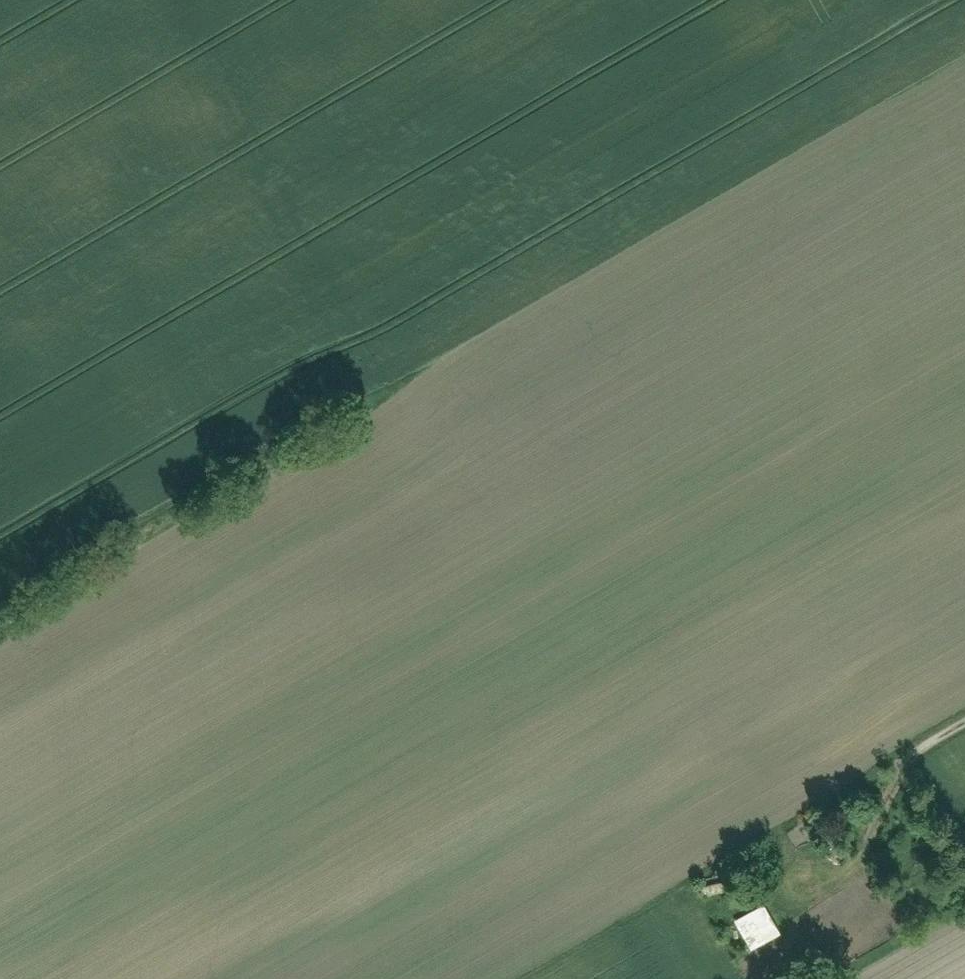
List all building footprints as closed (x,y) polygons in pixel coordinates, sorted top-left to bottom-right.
[(740,914),(753,946),(786,933),(773,901),(740,914)]
